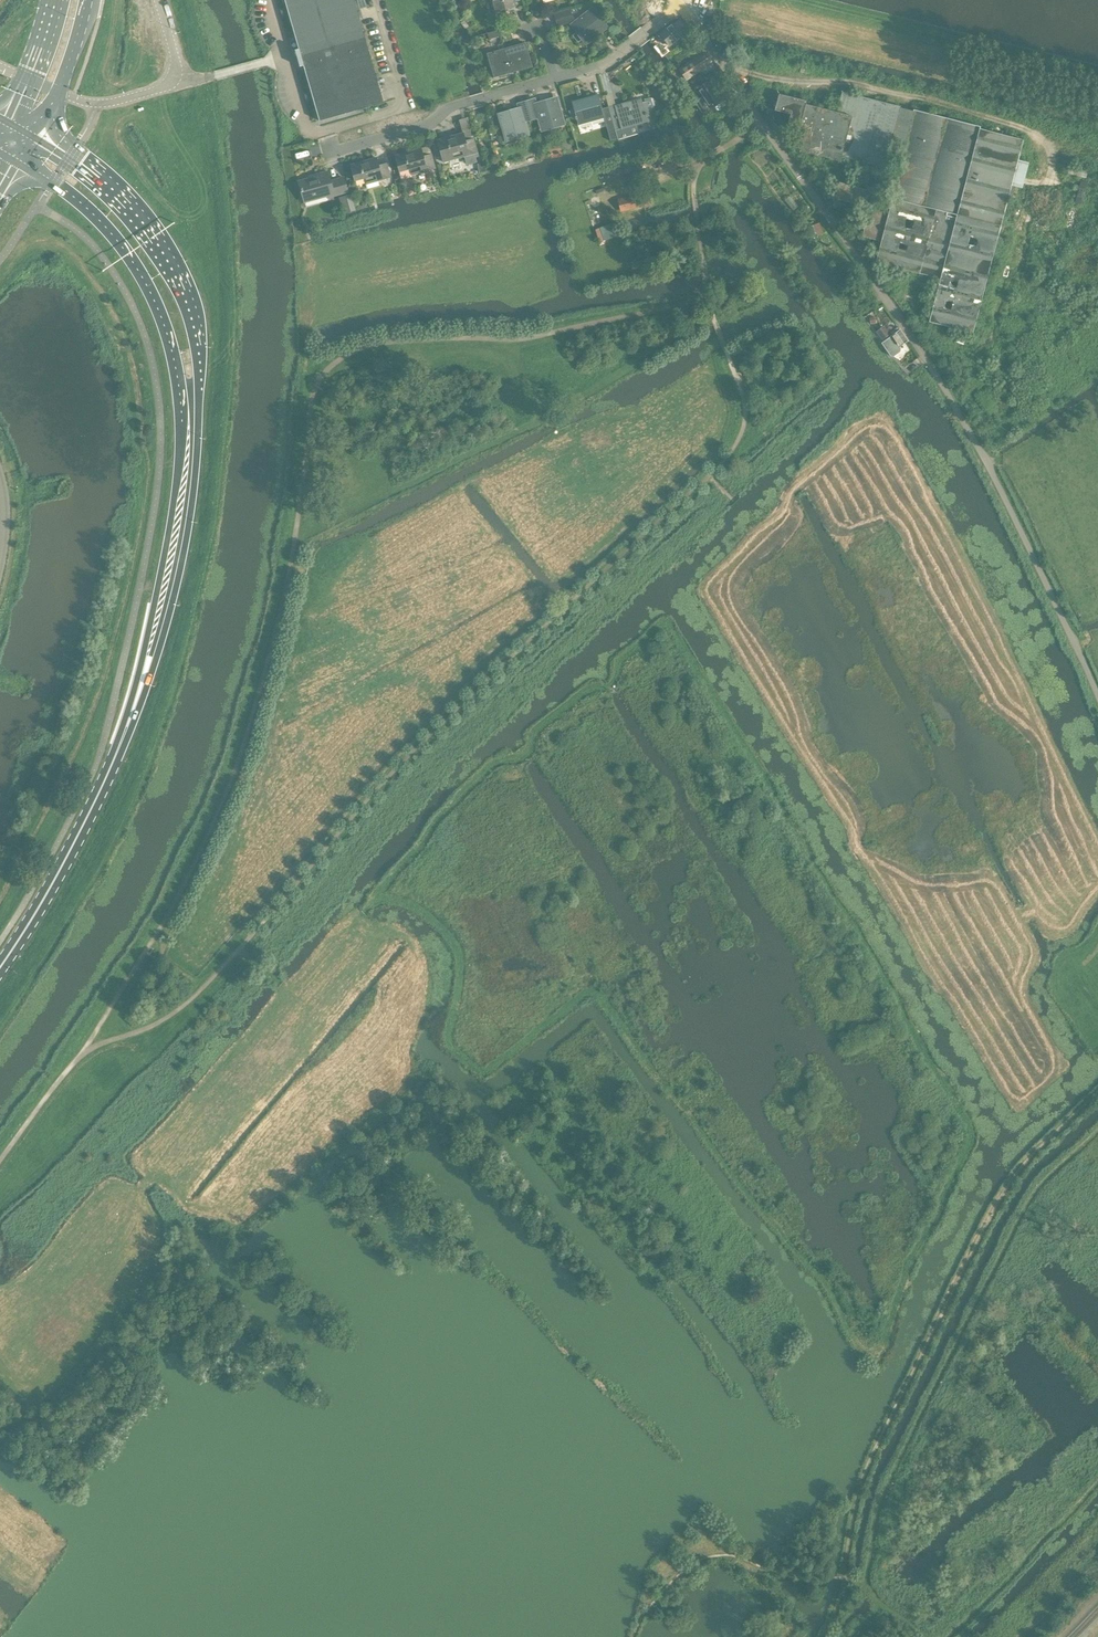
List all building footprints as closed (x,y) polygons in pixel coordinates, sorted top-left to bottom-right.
[(362,27),(354,0),(285,0),(298,45),(362,27)] [(496,12),(515,6),(513,0),(493,0),(496,12)] [(555,15),(558,26),(573,21),(570,10),(555,15)] [(586,43),(606,27),(592,10),(572,25),(586,43)] [(687,31),(679,21),(661,34),(669,45),(687,31)] [(302,67),(304,66),(319,121),(384,103),(362,27),(298,45),(301,57),(300,58),(302,67)] [(487,33),(489,40),(503,36),(501,29),(487,33)] [(487,54),(494,78),(532,67),(525,43),(487,54)] [(655,47),(663,57),(671,51),(667,46),(664,48),(660,43),(655,47)] [(680,45),(671,52),(674,56),(684,50),(680,45)] [(686,80),(698,71),(701,75),(714,66),(706,53),(680,70),(686,80)] [(664,58),(668,63),(672,60),(668,54),(664,58)] [(701,98),(695,102),(702,113),(708,109),(721,101),(717,96),(708,80),(695,88),(700,96),(701,98)] [(589,101),(573,106),(574,109),(576,117),(578,125),(604,118),(610,141),(617,139),(609,110),(608,107),(602,109),(598,95),(588,98),(589,101)] [(527,103),(531,118),(538,116),(542,130),(563,124),(556,99),(535,105),(534,101),(527,103)] [(616,109),(609,110),(617,139),(618,139),(638,134),(636,125),(647,122),(657,119),(653,105),(652,106),(651,100),(642,102),(626,107),(625,104),(615,107),(616,109)] [(524,120),(531,118),(527,103),(519,105),(520,109),(499,115),(506,140),(528,134),(524,120)] [(463,133),(437,140),(444,162),(460,158),(464,156),(477,152),(473,139),(465,141),(463,133)] [(395,156),(400,172),(401,178),(418,174),(418,173),(435,168),(431,154),(423,157),(421,148),(395,156)] [(355,181),(365,178),(368,188),(378,185),(377,181),(390,177),(387,163),(379,166),(376,158),(351,165),(355,181)] [(484,163),(478,165),(480,173),(486,172),(484,163)] [(330,182),(327,171),(316,175),(316,177),(299,182),(302,192),(304,200),(327,194),(328,197),(348,192),(344,178),(330,182)] [(621,212),(635,208),(650,205),(646,192),(618,199),(621,212)] [(339,197),(344,214),(346,213),(356,210),(351,194),(339,197)] [(819,222),(806,227),(810,236),(816,234),(817,235),(823,233),(819,222)] [(884,326),(876,332),(882,340),(890,334),(884,326)] [(882,343),(885,348),(890,356),(893,356),(900,352),(901,349),(899,347),(907,341),(900,330),(899,330),(898,327),(891,332),(893,335),(882,343)]
